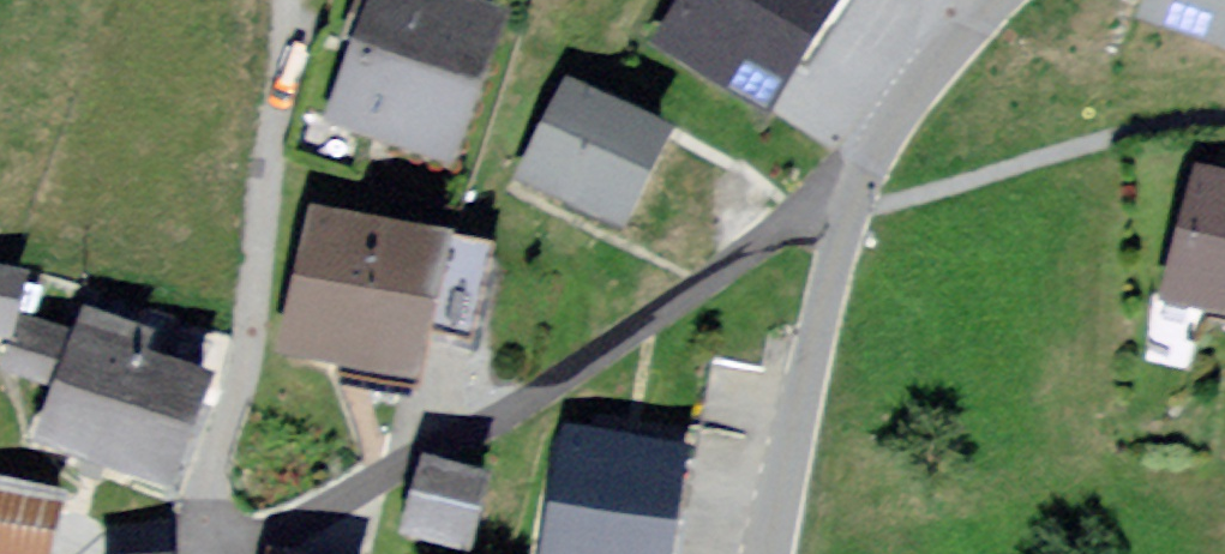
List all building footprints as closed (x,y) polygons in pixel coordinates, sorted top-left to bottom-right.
[(505,0),(394,0),(350,116),(488,168),(546,16),(505,0)] [(673,44),(806,125),(883,0),(700,0),(673,44)] [(1148,9),(1224,38),(1224,0),(1151,0),(1148,9)] [(706,141),(579,79),(531,176),(658,238),(706,141)] [(1201,172),(1173,294),(1224,306),(1224,178),(1201,172)] [(491,254),(353,227),(326,363),(464,390),(491,254)] [(0,263),(0,333),(33,342),(51,277),(0,263)] [(227,390),(103,342),(61,450),(185,499),(227,390)] [(577,423),(554,553),(714,553),(732,449),(577,423)] [(453,466),(430,539),(478,553),(511,553),(531,490),(453,466)] [(0,500),(0,553),(75,553),(84,520),(0,500)]
